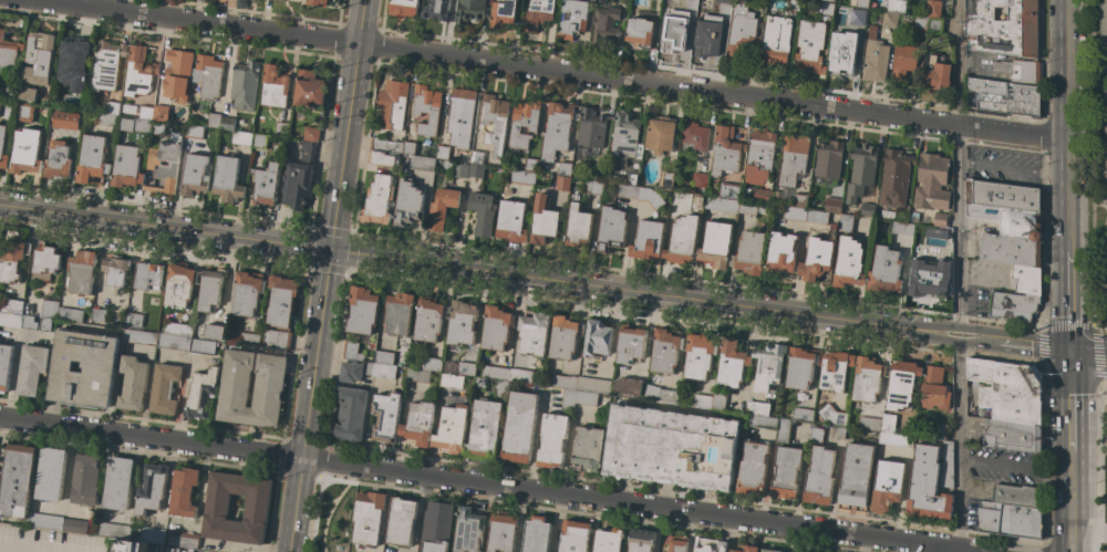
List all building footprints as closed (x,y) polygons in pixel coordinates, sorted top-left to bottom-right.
[(390,0),(393,0),(419,0),(418,3),(420,3),(418,6),(417,6),(416,14),(414,14),(414,15),(401,14),(401,13),(399,13),(399,15),(389,14),(390,0)] [(431,7),(431,0),(450,0),(448,10),(455,11),(454,21),(446,20),(445,22),(441,22),(441,20),(439,20),(439,18),(436,18),(436,19),(434,19),(434,17),(430,17),(426,19),(424,18),(422,15),(423,6),(431,7)] [(456,23),(459,0),(485,0),(484,14),(484,15),(484,18),(483,19),(482,20),(479,20),(478,20),(477,19),(476,19),(476,17),(472,17),(470,18),(469,20),(467,20),(466,25),(456,23)] [(488,27),(492,0),(516,0),(513,24),(501,22),(500,28),(488,27)] [(527,12),(529,0),(555,0),(552,21),(545,20),(544,23),(538,23),(536,33),(525,31),(527,18),(525,18),(526,11),(527,12)] [(556,38),(562,0),(579,0),(588,1),(586,20),(584,31),(580,30),(578,31),(579,33),(572,38),(572,40),(556,38)] [(725,61),(734,0),(740,0),(746,1),(746,3),(748,3),(747,11),(754,12),(754,18),(757,18),(755,31),(757,31),(756,35),(761,37),(759,48),(743,45),(741,46),(739,46),(737,63),(725,61)] [(786,11),(788,0),(800,0),(799,12),(786,11)] [(882,6),(883,0),(907,0),(904,12),(886,10),(887,6),(882,6)] [(925,15),(928,0),(935,0),(942,1),(940,18),(929,17),(925,15)] [(966,35),(966,0),(1037,0),(1037,59),(969,49),(969,40),(977,40),(977,35),(966,35)] [(1099,35),(1106,35),(1106,0),(1099,0),(1099,35)] [(831,15),(829,15),(829,18),(819,17),(820,14),(815,13),(816,10),(820,11),(821,2),(832,4),(831,15)] [(593,25),(592,25),(594,8),(607,9),(607,7),(620,8),(618,20),(613,19),(612,27),(619,28),(618,40),(602,38),(601,43),(591,42),(593,25)] [(868,9),(866,23),(850,21),(850,20),(845,20),(846,10),(852,11),(852,7),(868,9)] [(640,48),(640,46),(634,46),(634,42),(632,41),(632,43),(628,42),(628,41),(625,41),(625,40),(624,39),(624,35),(625,35),(627,28),(628,28),(628,25),(627,25),(627,18),(629,19),(629,18),(637,19),(637,18),(638,18),(639,10),(654,12),(650,49),(640,48)] [(897,12),(894,27),(881,24),(881,20),(877,20),(877,12),(882,13),(883,10),(897,12)] [(662,25),(670,27),(671,18),(675,18),(676,11),(683,12),(682,19),(691,20),(685,56),(671,54),(672,46),(670,46),(670,48),(663,46),(664,45),(659,44),(662,25)] [(788,44),(789,44),(788,53),(787,53),(786,63),(776,62),(775,67),(767,66),(758,65),(761,49),(763,49),(764,42),(763,41),(766,14),(790,18),(792,20),(788,44)] [(927,29),(912,28),(914,14),(925,15),(929,17),(927,29)] [(943,20),(941,32),(928,31),(930,18),(943,20)] [(823,49),(819,49),(818,55),(823,56),(821,59),(823,59),(823,64),(821,63),(821,65),(826,66),(825,74),(793,70),(795,53),(798,53),(799,46),(796,45),(800,19),(824,22),(826,24),(823,49)] [(722,25),(720,42),(725,43),(723,58),(715,56),(714,59),(707,59),(707,55),(706,55),(706,58),(701,56),(701,54),(697,54),(699,50),(693,49),(694,40),(700,40),(700,39),(699,39),(699,33),(701,34),(702,23),(722,25)] [(884,83),(861,80),(867,39),(869,25),(877,25),(875,40),(882,41),(881,45),(889,45),(884,83)] [(834,27),(850,29),(850,35),(858,38),(856,58),(853,58),(852,60),(850,60),(850,63),(852,63),(852,66),(853,66),(852,77),(850,77),(850,79),(847,79),(842,79),(840,76),(840,75),(836,75),(836,76),(830,75),(831,74),(827,74),(834,27)] [(4,74),(0,74),(0,28),(4,29),(3,41),(23,43),(22,51),(18,51),(17,56),(15,56),(13,71),(4,70),(4,74)] [(28,31),(45,33),(45,34),(55,35),(53,51),(52,51),(49,73),(50,73),(48,85),(21,82),(23,65),(34,66),(34,63),(24,62),(28,31)] [(94,52),(97,52),(99,40),(100,40),(100,39),(104,40),(104,41),(108,42),(108,44),(120,45),(120,43),(127,44),(125,56),(118,56),(114,91),(99,88),(99,92),(89,90),(94,52)] [(61,40),(72,41),(72,42),(74,43),(74,41),(89,42),(82,93),(69,91),(70,83),(68,83),(65,85),(59,85),(58,82),(55,82),(61,40)] [(918,59),(923,59),(921,72),(915,71),(906,70),(903,85),(890,83),(896,43),(904,44),(904,45),(919,48),(918,59)] [(134,93),(134,97),(122,95),(122,92),(123,92),(124,87),(123,87),(123,84),(124,85),(125,82),(124,82),(124,80),(125,80),(125,79),(124,79),(124,77),(125,77),(126,74),(125,74),(125,71),(126,72),(127,67),(126,66),(126,64),(127,64),(127,61),(130,44),(146,46),(144,63),(143,63),(142,67),(145,69),(145,66),(146,65),(148,64),(149,64),(151,64),(152,65),(153,66),(153,62),(159,63),(157,75),(152,74),(152,80),(151,80),(149,90),(145,94),(134,93)] [(186,103),(183,102),(183,104),(176,103),(177,101),(169,100),(170,97),(163,96),(164,90),(163,88),(166,67),(170,67),(170,61),(165,61),(166,49),(193,52),(186,103)] [(927,51),(939,52),(938,53),(940,53),(940,55),(945,55),(944,62),(948,63),(948,64),(951,64),(949,80),(950,80),(949,92),(922,88),(927,51)] [(223,64),(224,64),(223,67),(221,67),(219,88),(220,90),(220,92),(218,92),(218,97),(217,97),(216,98),(214,98),(214,100),(206,98),(205,100),(203,100),(203,97),(192,96),(194,82),(193,82),(194,67),(195,69),(197,54),(214,56),(214,60),(223,61),(223,64)] [(232,77),(231,77),(232,72),(235,62),(240,63),(239,63),(246,64),(247,63),(248,64),(248,60),(259,62),(257,75),(259,75),(254,112),(232,108),(234,100),(229,98),(232,77)] [(1041,62),(1041,72),(1039,73),(1039,84),(1005,81),(1006,71),(992,70),(993,61),(1000,62),(1000,61),(1012,62),(1013,60),(1041,62)] [(260,105),(262,83),(265,63),(278,64),(277,69),(278,70),(279,72),(279,74),(277,76),(281,77),(282,75),(283,74),(284,74),(287,74),(289,76),(290,79),(290,81),(288,95),(287,95),(284,108),(260,105)] [(298,67),(315,71),(314,79),(325,80),(325,83),(323,104),(322,104),(322,108),(321,107),(319,108),(315,108),(314,107),(313,106),(313,107),(310,107),(310,106),(309,106),(293,105),(298,67)] [(1031,118),(1031,115),(1006,112),(1006,116),(975,113),(977,100),(981,101),(982,93),(966,91),(966,76),(1039,86),(1039,103),(1042,103),(1042,118),(1031,118)] [(403,131),(382,128),(383,122),(379,121),(381,107),(376,106),(377,93),(380,93),(380,88),(384,90),(386,80),(408,82),(403,131)] [(18,85),(15,101),(3,98),(6,83),(18,85)] [(435,137),(416,134),(417,123),(427,124),(430,113),(421,112),(421,116),(412,115),(415,94),(416,84),(424,85),(427,86),(427,90),(442,92),(435,137)] [(37,88),(34,101),(19,98),(20,86),(37,88)] [(468,149),(456,148),(456,146),(449,145),(451,133),(446,133),(452,87),(476,91),(468,149)] [(1100,90),(1106,90),(1106,184),(1100,184),(1100,166),(1105,166),(1105,107),(1100,107),(1100,101),(1097,102),(1097,95),(1100,95),(1100,90)] [(501,159),(492,158),(494,145),(484,144),(485,132),(492,133),(493,122),(488,121),(488,125),(479,124),(483,101),(484,93),(492,94),(495,95),(495,98),(509,101),(501,159)] [(507,147),(514,102),(518,103),(519,98),(529,100),(529,98),(540,101),(536,132),(528,132),(528,133),(521,132),(521,126),(520,125),(519,133),(532,135),(531,138),(529,138),(527,149),(507,147)] [(104,101),(120,103),(117,117),(133,119),(131,132),(115,129),(115,127),(95,124),(96,112),(103,113),(104,101)] [(544,133),(545,133),(546,127),(545,126),(545,123),(547,122),(548,114),(546,114),(548,101),(559,103),(560,104),(561,104),(562,105),(563,106),(563,107),(568,108),(568,104),(573,104),(571,119),(570,119),(570,126),(571,127),(570,131),(569,133),(568,137),(570,137),(570,139),(568,139),(568,140),(569,140),(567,152),(562,150),(562,153),(560,152),(560,150),(555,149),(554,156),(556,156),(556,159),(554,159),(554,163),(540,160),(544,133)] [(20,103),(33,104),(30,122),(17,119),(20,103)] [(137,117),(139,104),(153,106),(153,104),(155,104),(153,119),(137,117)] [(155,104),(168,106),(166,121),(153,119),(155,104)] [(612,116),(612,119),(607,119),(602,148),(587,146),(584,159),(576,158),(578,144),(577,144),(582,106),(592,107),(592,111),(596,111),(594,116),(599,116),(599,114),(612,116)] [(634,157),(618,155),(618,157),(614,156),(614,155),(610,154),(615,111),(620,111),(620,110),(624,111),(623,112),(632,113),(631,118),(640,119),(634,157)] [(80,114),(77,129),(75,129),(74,131),(55,127),(52,126),(53,121),(51,121),(52,114),(54,114),(54,111),(80,114)] [(220,128),(219,128),(219,127),(207,126),(208,113),(220,114),(220,116),(221,116),(220,128)] [(672,152),(671,152),(671,153),(664,152),(663,156),(654,155),(655,150),(646,149),(644,148),(649,115),(659,116),(659,115),(670,117),(670,118),(676,119),(672,152)] [(236,118),(234,131),(220,128),(221,116),(236,118)] [(152,121),(149,133),(131,132),(133,119),(133,117),(152,121)] [(706,152),(694,149),(694,150),(680,149),(684,119),(693,121),(693,123),(696,123),(696,126),(710,127),(706,152)] [(164,123),(163,135),(151,134),(153,121),(164,123)] [(276,121),(288,122),(286,137),(273,136),(276,121)] [(8,168),(0,167),(0,124),(6,125),(2,154),(9,155),(8,168)] [(185,137),(186,124),(203,126),(201,139),(185,137)] [(732,142),(746,144),(745,153),(741,152),(739,158),(738,158),(737,171),(733,171),(732,174),(725,173),(725,170),(721,169),(721,170),(723,170),(723,176),(721,176),(720,177),(717,176),(717,178),(712,177),(713,176),(711,176),(713,153),(712,153),(713,144),(715,145),(715,142),(714,142),(716,126),(715,126),(715,124),(734,126),(732,142)] [(302,139),(304,126),(320,128),(318,142),(302,139)] [(37,159),(42,160),(40,173),(21,169),(20,174),(10,173),(15,133),(13,133),(13,129),(23,132),(23,128),(40,131),(37,159)] [(770,171),(768,171),(767,179),(763,183),(763,186),(744,183),(751,132),(753,133),(753,131),(759,132),(759,133),(761,133),(762,129),(766,131),(766,132),(777,133),(770,171)] [(143,190),(144,186),(164,188),(164,187),(163,187),(164,184),(165,179),(153,177),(154,170),(147,169),(149,147),(158,148),(159,142),(168,143),(169,132),(182,134),(175,177),(176,178),(174,195),(143,190)] [(250,147),(250,145),(231,143),(232,132),(254,134),(251,147),(250,147)] [(785,133),(811,136),(809,149),(807,149),(805,169),(800,169),(800,173),(796,173),(794,187),(778,185),(785,133)] [(79,165),(80,165),(84,134),(106,137),(104,147),(107,147),(106,153),(104,152),(102,163),(111,164),(110,174),(104,173),(103,177),(92,176),(92,179),(93,179),(93,183),(89,181),(89,184),(76,181),(79,165)] [(254,134),(267,136),(266,148),(251,147),(254,134)] [(403,140),(404,140),(402,153),(370,148),(371,136),(386,138),(386,140),(392,140),(392,139),(395,139),(394,140),(403,142),(403,140)] [(66,140),(65,146),(70,146),(68,159),(72,159),(70,177),(54,175),(53,178),(43,177),(46,159),(49,160),(50,147),(51,138),(66,140)] [(318,143),(315,143),(313,163),(299,160),(300,158),(291,157),(292,145),(302,146),(302,139),(318,142),(318,143)] [(839,179),(814,176),(817,154),(816,154),(818,143),(828,144),(829,139),(844,142),(839,179)] [(415,143),(414,155),(402,153),(404,140),(415,143)] [(139,147),(138,154),(141,155),(138,173),(145,174),(143,184),(136,183),(136,189),(111,186),(117,144),(139,147)] [(449,146),(447,159),(436,158),(438,144),(449,146)] [(872,187),(862,186),(861,197),(856,196),(855,205),(845,204),(847,183),(850,183),(852,159),(850,158),(851,146),(862,148),(862,146),(862,145),(863,145),(866,144),(867,145),(868,146),(878,146),(872,187)] [(891,220),(891,219),(875,218),(877,205),(878,205),(886,148),(902,150),(901,154),(917,156),(915,165),(910,164),(904,207),(894,206),(893,220),(891,220)] [(397,154),(397,158),(399,158),(397,167),(385,166),(386,165),(383,165),(383,167),(379,167),(379,165),(368,163),(369,149),(397,154)] [(470,163),(472,150),(483,152),(482,164),(470,163)] [(948,210),(931,208),(931,209),(912,207),(915,186),(921,187),(922,181),(917,181),(920,156),(919,156),(920,152),(940,155),(939,157),(949,158),(945,185),(941,185),(940,189),(950,190),(948,210)] [(187,153),(209,156),(208,164),(206,164),(204,175),(209,176),(207,191),(199,190),(198,198),(190,197),(180,195),(187,153)] [(218,155),(239,158),(236,185),(246,186),(244,198),(238,197),(237,201),(235,201),(235,202),(223,200),(223,199),(220,199),(220,195),(211,194),(218,155)] [(435,158),(433,173),(408,169),(411,155),(435,158)] [(524,169),(525,157),(538,159),(536,171),(524,169)] [(256,181),(255,181),(256,175),(248,174),(249,168),(266,170),(267,168),(269,168),(270,160),(280,163),(275,205),(260,202),(259,204),(258,205),(257,206),(255,205),(254,204),(252,202),(252,201),(254,200),(254,199),(256,181)] [(557,170),(559,160),(572,163),(570,176),(557,175),(557,170)] [(283,192),(282,192),(283,185),(284,185),(286,180),(282,180),(283,174),(284,174),(284,171),(287,171),(288,162),(313,165),(310,189),(311,189),(310,198),(304,197),(302,210),(298,210),(298,211),(294,210),(294,209),(290,209),(291,205),(282,204),(283,192)] [(467,171),(466,178),(454,177),(455,163),(469,165),(468,171),(467,171)] [(469,165),(470,163),(482,164),(484,165),(483,178),(468,177),(468,171),(469,165)] [(590,179),(591,166),(607,168),(604,180),(590,179)] [(534,186),(509,183),(511,169),(523,170),(524,169),(536,171),(534,186)] [(628,184),(630,170),(639,171),(639,174),(638,186),(628,184)] [(674,173),(671,189),(669,188),(669,189),(661,188),(663,170),(674,173)] [(706,188),(691,187),(693,171),(707,174),(706,188)] [(392,200),(389,199),(386,212),(390,213),(389,225),(382,223),(382,222),(365,220),(365,222),(361,222),(363,208),(365,208),(369,187),(372,187),(372,183),(375,183),(376,173),(392,175),(390,186),(394,186),(392,200)] [(570,176),(569,190),(555,189),(557,175),(570,176)] [(422,210),(423,210),(422,220),(415,219),(414,223),(406,222),(405,227),(394,225),(396,208),(397,208),(401,177),(404,178),(404,180),(413,181),(412,187),(417,187),(416,189),(422,190),(421,194),(424,194),(422,210)] [(966,178),(972,179),(1039,188),(1039,212),(966,202),(966,178)] [(602,196),(583,192),(586,179),(589,179),(590,179),(604,180),(602,196)] [(739,199),(718,196),(720,183),(722,183),(722,181),(739,184),(739,185),(741,185),(739,199)] [(638,186),(639,186),(637,199),(637,198),(615,196),(615,195),(611,195),(612,188),(617,189),(618,184),(628,186),(628,184),(638,186)] [(650,188),(659,195),(665,202),(654,210),(648,201),(637,199),(639,186),(650,188)] [(443,231),(427,229),(432,201),(435,202),(437,187),(461,190),(458,208),(447,206),(443,231)] [(775,190),(773,204),(753,201),(755,188),(775,190)] [(1104,188),(1099,203),(1106,206),(1106,189),(1104,188)] [(490,238),(475,236),(478,210),(467,209),(469,191),(493,195),(490,210),(495,210),(490,238)] [(556,237),(549,236),(549,240),(545,239),(545,244),(529,243),(534,212),(536,192),(547,194),(545,209),(560,211),(556,237)] [(702,212),(690,210),(692,192),(704,195),(702,212)] [(793,207),(795,194),(795,192),(807,194),(807,196),(805,208),(793,207)] [(738,212),(704,208),(706,196),(739,200),(738,212)] [(840,212),(824,210),(826,196),(842,198),(840,212)] [(521,229),(528,229),(526,242),(520,242),(509,241),(509,239),(495,237),(500,199),(526,202),(521,229)] [(758,202),(756,216),(738,212),(739,200),(758,202)] [(579,211),(592,213),(589,242),(589,246),(587,244),(586,250),(577,249),(577,247),(566,244),(566,240),(565,240),(565,237),(567,237),(571,201),(580,202),(579,211)] [(875,205),(873,217),(859,216),(861,202),(875,205)] [(1000,220),(966,215),(966,202),(1039,212),(1041,212),(1041,222),(1043,222),(1043,231),(1041,231),(1041,237),(1039,240),(1041,240),(1041,268),(1013,264),(1013,263),(979,259),(982,232),(1000,235),(1000,220)] [(603,205),(613,207),(612,209),(621,210),(620,210),(625,211),(624,219),(628,219),(623,248),(609,246),(608,253),(597,252),(603,205)] [(805,209),(807,209),(806,221),(805,221),(783,219),(785,206),(793,207),(805,208),(805,209)] [(828,212),(827,225),(806,221),(807,209),(828,212)] [(919,212),(918,222),(909,221),(911,211),(919,212)] [(946,213),(946,215),(949,215),(946,227),(932,225),(934,211),(946,213)] [(699,215),(693,261),(685,260),(685,263),(668,261),(669,258),(663,258),(664,249),(670,250),(673,222),(674,221),(676,221),(676,218),(681,219),(681,216),(686,217),(687,213),(699,215)] [(841,215),(852,216),(850,232),(839,231),(841,215)] [(664,222),(661,243),(662,243),(662,248),(661,248),(660,257),(654,257),(653,259),(645,258),(645,259),(634,258),(634,257),(629,257),(631,244),(637,246),(640,219),(664,222)] [(726,271),(713,269),(712,268),(710,264),(710,263),(703,262),(704,260),(697,259),(699,248),(703,248),(707,220),(732,225),(726,271)] [(893,221),(914,223),(912,236),(889,233),(891,220),(893,220),(893,221)] [(831,222),(837,223),(835,240),(828,239),(831,222)] [(733,254),(736,256),(736,253),(737,253),(739,237),(743,237),(743,230),(765,233),(762,258),(764,258),(762,275),(747,274),(747,273),(745,273),(744,272),(743,270),(734,268),(734,267),(731,265),(728,265),(731,254),(733,254)] [(782,232),(782,236),(787,237),(787,233),(797,235),(797,239),(795,239),(793,249),(795,250),(794,258),(796,258),(795,263),(797,263),(797,272),(794,271),(794,273),(782,271),(782,275),(777,274),(775,277),(770,277),(769,273),(765,273),(766,261),(767,261),(772,231),(782,232)] [(820,238),(820,240),(834,242),(831,257),(834,257),(832,262),(831,262),(830,271),(825,270),(825,272),(824,273),(821,275),(818,277),(816,277),(816,282),(803,281),(803,275),(798,275),(800,262),(806,262),(809,236),(820,238)] [(834,274),(835,274),(840,236),(852,237),(852,240),(857,240),(857,242),(861,243),(860,249),(862,249),(861,263),(862,263),(861,272),(860,272),(860,273),(867,274),(865,285),(845,282),(845,288),(832,285),(834,274)] [(11,283),(0,282),(0,253),(4,253),(4,250),(8,250),(9,241),(20,242),(20,240),(31,243),(30,254),(24,254),(23,260),(19,259),(18,273),(20,274),(20,281),(15,281),(15,282),(11,281),(11,283)] [(876,244),(888,246),(888,249),(899,251),(898,260),(902,260),(901,264),(900,263),(897,280),(902,280),(900,294),(866,289),(869,271),(872,271),(876,244)] [(59,269),(55,269),(55,273),(50,272),(50,281),(32,279),(35,250),(37,250),(38,247),(42,247),(42,246),(56,247),(55,253),(61,254),(59,269)] [(90,295),(69,292),(70,284),(66,284),(68,277),(71,278),(71,272),(68,271),(70,257),(76,258),(77,250),(85,251),(85,250),(96,252),(90,295)] [(106,285),(108,271),(102,271),(103,259),(106,259),(106,257),(113,258),(113,254),(121,256),(121,259),(130,260),(128,269),(126,269),(126,271),(124,288),(106,285)] [(912,257),(952,261),(949,282),(951,282),(950,288),(951,288),(950,300),(908,294),(912,257)] [(137,261),(138,261),(138,258),(147,259),(147,263),(151,263),(163,264),(159,290),(153,289),(154,284),(147,284),(147,290),(134,288),(137,261)] [(195,270),(195,271),(197,271),(196,283),(194,283),(193,284),(192,284),(189,299),(190,299),(190,302),(187,301),(186,308),(182,308),(182,309),(179,309),(179,306),(178,306),(178,309),(175,309),(176,306),(174,306),(174,308),(172,308),(172,305),(167,305),(167,306),(165,306),(165,305),(164,305),(167,280),(169,262),(178,263),(178,262),(186,263),(186,269),(195,270)] [(1014,292),(1015,289),(1011,288),(1011,284),(1007,284),(1010,270),(1012,270),(1013,264),(1041,268),(1042,268),(1042,295),(1039,295),(1025,293),(1014,292)] [(203,270),(217,271),(217,269),(226,270),(225,277),(221,275),(217,308),(215,306),(215,304),(211,304),(209,313),(197,311),(203,270)] [(237,271),(263,274),(262,280),(266,280),(265,293),(259,292),(257,310),(255,310),(254,317),(231,314),(237,271)] [(289,329),(270,325),(271,324),(266,323),(268,314),(265,313),(267,301),(270,301),(272,288),(268,287),(269,279),(269,275),(272,275),(272,274),(280,275),(280,277),(282,277),(283,279),(299,280),(297,296),(293,296),(289,329)] [(348,317),(350,317),(351,311),(349,311),(350,305),(349,305),(352,285),(366,288),(365,289),(371,289),(370,294),(379,295),(375,323),(376,323),(375,327),(372,326),(371,335),(365,334),(365,335),(360,335),(360,333),(358,332),(358,334),(354,334),(354,332),(346,331),(348,317)] [(1039,295),(1039,298),(1043,298),(1043,302),(1039,302),(1039,306),(1036,306),(1036,310),(1037,310),(1037,312),(1033,315),(1034,315),(1034,320),(1031,320),(1030,321),(1027,321),(1027,323),(1025,323),(1025,321),(996,317),(996,320),(989,319),(989,316),(986,315),(986,312),(990,313),(993,291),(1025,295),(1025,293),(1039,295)] [(385,333),(386,325),(383,325),(383,323),(385,323),(387,309),(386,308),(387,294),(395,295),(395,294),(396,294),(399,292),(401,292),(414,294),(413,305),(412,305),(407,335),(385,333)] [(420,295),(436,298),(435,303),(444,304),(444,306),(447,306),(446,317),(442,316),(439,335),(436,335),(435,342),(414,340),(420,295)] [(21,314),(0,311),(0,298),(22,301),(21,314)] [(40,316),(43,300),(59,302),(55,319),(52,317),(52,319),(40,316)] [(470,308),(470,304),(477,305),(476,309),(478,309),(476,321),(474,321),(472,331),(474,332),(473,345),(462,343),(462,345),(446,343),(452,300),(463,301),(463,303),(464,303),(465,303),(467,304),(469,305),(469,308),(470,308)] [(482,348),(485,316),(484,316),(486,304),(503,306),(503,312),(511,313),(511,315),(515,315),(513,326),(509,326),(509,327),(508,326),(507,342),(507,344),(504,344),(503,351),(482,348)] [(56,319),(59,306),(82,311),(81,322),(56,319)] [(105,310),(104,323),(91,321),(93,308),(105,310)] [(21,327),(0,326),(0,312),(23,315),(21,327)] [(517,350),(520,350),(521,340),(519,340),(520,330),(517,330),(519,315),(534,317),(534,313),(538,313),(540,312),(544,313),(546,314),(549,315),(544,358),(540,357),(540,356),(536,355),(536,357),(534,357),(534,355),(526,354),(526,356),(520,355),(521,354),(518,353),(517,352),(517,350)] [(139,327),(125,325),(126,313),(142,314),(139,327)] [(554,314),(571,316),(570,322),(579,323),(584,324),(583,336),(576,335),(573,351),(575,351),(575,354),(571,353),(571,361),(549,357),(554,314)] [(23,315),(33,316),(33,322),(38,322),(37,330),(21,327),(23,315)] [(50,332),(38,330),(40,316),(52,319),(50,332)] [(609,355),(593,353),(593,356),(586,355),(586,357),(583,357),(588,319),(592,320),(592,319),(597,319),(597,320),(601,320),(601,323),(603,324),(603,325),(613,327),(609,355)] [(161,333),(166,321),(193,325),(190,337),(161,333)] [(224,326),(223,340),(204,337),(206,323),(224,326)] [(642,358),(632,357),(631,362),(629,361),(628,364),(617,362),(618,352),(617,352),(621,323),(628,324),(628,329),(637,330),(637,329),(646,330),(642,358)] [(49,399),(59,327),(69,329),(69,331),(73,332),(73,330),(82,331),(82,332),(91,333),(91,331),(101,333),(100,335),(108,336),(108,334),(118,335),(110,407),(49,399)] [(654,339),(653,339),(655,327),(681,331),(680,337),(684,337),(682,350),(679,350),(677,350),(675,365),(676,365),(675,367),(673,366),(672,374),(650,371),(654,339)] [(155,345),(123,342),(124,329),(157,333),(155,345)] [(289,351),(265,347),(266,342),(263,342),(263,337),(262,337),(263,329),(291,332),(289,351)] [(259,334),(258,346),(236,343),(240,332),(259,334)] [(189,352),(188,352),(188,351),(156,346),(158,333),(161,333),(190,337),(190,339),(192,339),(189,352)] [(720,353),(716,352),(716,355),(712,354),(710,371),(710,373),(706,372),(705,381),(705,382),(703,382),(703,381),(699,379),(699,382),(696,381),(696,379),(683,377),(684,369),(683,369),(683,367),(684,367),(686,352),(685,352),(689,333),(701,335),(701,334),(706,334),(706,339),(714,340),(713,343),(721,344),(720,353)] [(721,344),(722,337),(737,340),(736,350),(737,351),(745,352),(745,355),(752,356),(749,366),(743,365),(742,381),(742,383),(738,382),(738,388),(727,387),(727,385),(717,384),(721,353),(720,353),(721,344)] [(215,342),(213,355),(189,352),(192,339),(215,342)] [(344,340),(359,342),(356,353),(364,354),(363,361),(342,357),(344,340)] [(785,354),(783,353),(778,384),(769,383),(768,393),(761,392),(761,393),(753,392),(754,384),(755,384),(758,357),(753,357),(754,347),(766,350),(766,346),(767,345),(767,344),(769,344),(770,344),(773,345),(773,343),(786,345),(785,354)] [(4,394),(0,393),(0,344),(12,345),(7,392),(4,392),(4,394)] [(23,344),(49,347),(45,376),(40,375),(37,397),(15,394),(23,344)] [(790,346),(821,351),(820,366),(813,365),(810,381),(811,382),(811,384),(808,383),(807,389),(786,387),(790,346)] [(283,390),(281,390),(280,399),(282,400),(278,429),(272,428),(272,427),(266,426),(265,428),(260,427),(260,425),(254,425),(254,426),(239,424),(239,423),(234,421),(232,424),(228,423),(228,421),(216,419),(225,348),(256,352),(252,369),(251,369),(246,406),(251,407),(257,369),(255,369),(257,352),(288,356),(283,390)] [(375,350),(394,352),(392,365),(374,363),(375,350)] [(844,393),(835,392),(835,390),(819,388),(824,354),(829,355),(830,352),(838,353),(838,352),(849,353),(849,354),(856,355),(853,366),(847,365),(844,393)] [(142,410),(116,407),(118,395),(122,395),(125,373),(120,372),(122,354),(136,356),(136,358),(138,358),(138,362),(147,363),(142,410)] [(856,373),(856,372),(858,355),(868,357),(868,356),(875,357),(873,364),(882,365),(882,366),(886,366),(884,377),(880,376),(878,393),(879,393),(879,395),(876,395),(875,402),(871,400),(871,403),(869,403),(869,404),(863,403),(863,402),(860,402),(860,403),(853,402),(855,400),(852,400),(856,373)] [(423,357),(442,360),(441,372),(430,371),(416,368),(423,357)] [(992,417),(992,407),(977,407),(977,386),(992,386),(992,383),(968,379),(968,357),(1033,366),(1034,362),(1038,363),(1041,363),(1043,364),(1044,366),(1044,368),(1044,373),(1044,374),(1041,374),(1041,424),(992,417)] [(361,381),(356,379),(355,383),(339,381),(341,361),(363,364),(361,381)] [(476,364),(475,376),(456,374),(458,361),(476,364)] [(892,363),(899,364),(900,361),(917,363),(915,366),(922,367),(921,376),(914,375),(911,402),(909,402),(908,407),(903,406),(903,408),(898,408),(898,412),(886,409),(892,363)] [(372,376),(365,375),(366,362),(374,363),(392,365),(396,365),(394,378),(372,376)] [(155,363),(180,366),(179,381),(173,381),(170,399),(176,400),(175,415),(149,412),(155,363)] [(216,395),(209,394),(208,403),(209,403),(207,418),(195,417),(194,418),(185,417),(188,397),(188,398),(190,383),(193,383),(194,372),(208,374),(209,365),(219,366),(216,395)] [(475,376),(479,377),(485,365),(510,368),(509,381),(508,381),(506,397),(494,396),(495,390),(492,385),(500,379),(487,377),(484,392),(474,388),(475,376)] [(943,367),(941,386),(944,386),(944,385),(949,386),(949,392),(951,392),(949,410),(938,409),(938,406),(932,405),(932,408),(921,407),(922,403),(921,403),(922,392),(921,392),(922,383),(923,383),(924,365),(943,367)] [(430,371),(428,383),(406,379),(407,367),(416,368),(430,371)] [(534,371),(531,384),(509,381),(510,367),(534,371)] [(439,386),(442,373),(464,376),(462,388),(439,386)] [(575,403),(573,403),(572,412),(560,409),(560,407),(559,407),(559,404),(561,404),(563,388),(551,386),(552,375),(570,377),(570,376),(578,377),(578,376),(579,376),(577,390),(575,403)] [(577,390),(579,376),(611,381),(609,394),(598,393),(596,406),(575,403),(577,390)] [(640,395),(613,392),(615,378),(619,379),(619,377),(642,381),(640,395)] [(656,386),(643,385),(642,395),(655,397),(656,386)] [(361,440),(356,440),(356,441),(338,439),(338,437),(331,437),(333,423),(338,424),(341,402),(337,402),(338,386),(368,390),(361,440)] [(666,389),(666,387),(671,388),(671,390),(679,392),(676,404),(655,400),(660,388),(666,389)] [(528,464),(500,460),(503,444),(501,444),(503,439),(504,439),(510,390),(538,395),(528,464)] [(691,405),(694,394),(712,396),(713,390),(714,390),(726,393),(726,394),(727,394),(726,404),(725,404),(724,410),(712,408),(691,405)] [(395,444),(385,442),(385,441),(372,439),(374,425),(376,425),(379,415),(371,414),(372,404),(373,404),(374,394),(391,396),(392,393),(401,394),(395,444)] [(495,459),(465,455),(466,444),(470,444),(476,399),(479,399),(480,397),(488,397),(488,400),(492,400),(492,398),(499,399),(499,402),(503,403),(495,459)] [(747,400),(769,404),(768,416),(751,414),(745,413),(747,400)] [(428,447),(416,446),(416,439),(405,438),(405,436),(399,435),(400,424),(407,425),(411,403),(421,404),(422,402),(434,403),(428,447)] [(844,439),(832,438),(835,425),(826,420),(825,420),(817,412),(828,403),(836,412),(847,413),(846,427),(844,439)] [(448,454),(449,448),(432,446),(433,435),(437,436),(438,428),(439,428),(442,407),(456,408),(456,404),(467,405),(463,444),(462,456),(448,454)] [(603,473),(612,404),(619,404),(619,405),(627,406),(627,404),(641,406),(641,408),(648,409),(648,407),(662,409),(662,412),(669,413),(669,410),(683,412),(683,414),(690,415),(690,413),(704,415),(704,417),(711,417),(711,416),(725,418),(725,419),(732,420),(733,418),(739,419),(730,491),(603,473)] [(794,407),(814,409),(813,421),(792,419),(790,419),(794,407)] [(566,441),(563,441),(561,451),(563,452),(562,467),(552,466),(552,468),(537,466),(539,449),(541,449),(542,436),(540,436),(544,413),(569,416),(566,441)] [(776,429),(748,426),(751,414),(768,416),(778,417),(776,429)] [(893,434),(913,436),(911,448),(879,444),(880,431),(882,414),(896,416),(893,434)] [(881,419),(879,431),(858,428),(859,416),(881,419)] [(776,444),(774,444),(776,429),(778,417),(779,418),(790,419),(792,419),(788,446),(776,444)] [(983,444),(986,418),(992,419),(992,417),(1041,424),(1041,451),(1041,454),(982,446),(983,444)] [(948,425),(946,439),(933,438),(934,424),(948,425)] [(581,469),(582,465),(570,462),(573,439),(576,440),(578,430),(576,430),(576,427),(577,426),(586,427),(586,429),(591,430),(591,428),(602,429),(598,460),(599,460),(598,467),(597,471),(593,470),(591,471),(588,471),(586,470),(581,469)] [(826,429),(824,442),(810,441),(813,427),(826,429)] [(764,481),(765,481),(763,496),(735,492),(737,478),(738,478),(741,460),(743,460),(744,450),(743,450),(744,438),(748,438),(748,442),(765,445),(766,440),(769,441),(767,454),(765,454),(764,464),(766,464),(764,481)] [(939,486),(943,458),(940,457),(942,440),(952,441),(953,488),(939,486)] [(866,507),(838,502),(846,441),(873,446),(866,507)] [(915,444),(927,445),(928,441),(931,442),(931,446),(939,447),(937,464),(939,464),(938,467),(939,467),(934,496),(941,497),(941,493),(953,494),(952,506),(953,507),(951,519),(918,514),(918,517),(906,514),(915,444)] [(25,519),(0,515),(0,490),(7,442),(35,447),(25,519)] [(831,478),(834,478),(831,491),(832,491),(830,506),(803,501),(807,471),(809,471),(814,445),(825,446),(824,449),(835,450),(831,478)] [(60,501),(34,498),(41,446),(66,449),(60,501)] [(803,449),(800,470),(797,470),(796,483),(798,483),(796,497),(792,497),(790,499),(784,498),(784,500),(779,499),(779,498),(770,497),(773,480),(775,480),(776,467),(774,467),(777,446),(803,449)] [(77,454),(99,456),(97,467),(100,468),(97,486),(99,486),(96,506),(71,502),(77,454)] [(126,511),(102,508),(108,455),(134,459),(126,511)] [(901,502),(894,501),(894,502),(891,504),(890,504),(889,513),(884,512),(883,514),(876,513),(876,511),(871,510),(873,490),(875,490),(879,459),(906,462),(901,502)] [(163,500),(161,499),(159,509),(145,508),(144,517),(134,515),(138,485),(144,486),(145,479),(143,478),(145,464),(158,465),(159,464),(168,465),(163,500)] [(197,486),(193,485),(190,500),(192,500),(192,504),(196,506),(195,518),(192,517),(192,519),(188,519),(188,517),(185,515),(185,518),(182,518),(182,515),(178,515),(178,517),(175,517),(175,514),(173,514),(173,517),(170,515),(170,513),(169,513),(169,511),(168,511),(168,508),(169,508),(170,503),(169,503),(170,493),(172,493),(172,492),(170,492),(172,489),(174,475),(174,471),(175,471),(175,469),(183,470),(184,467),(199,469),(197,486)] [(200,537),(210,470),(272,478),(262,545),(200,537)] [(992,500),(994,483),(1013,485),(1013,483),(1017,483),(1017,487),(1020,487),(1021,485),(1041,487),(1041,507),(992,500)] [(384,510),(383,509),(377,545),(353,542),(356,521),(353,520),(358,492),(369,493),(369,491),(386,493),(384,510)] [(415,519),(414,519),(410,546),(385,543),(392,496),(401,497),(401,499),(417,501),(415,519)] [(447,543),(446,551),(423,551),(424,541),(422,541),(425,510),(427,510),(428,500),(454,503),(449,543),(447,543)] [(1041,523),(1042,523),(1042,528),(1041,528),(1041,538),(979,529),(977,507),(979,507),(979,500),(991,501),(992,500),(1041,507),(1041,523)] [(479,550),(479,551),(459,551),(456,551),(454,551),(453,551),(458,504),(472,507),(470,513),(489,515),(488,525),(485,525),(484,531),(482,531),(480,540),(478,539),(477,550),(479,550)] [(516,525),(513,551),(492,551),(487,551),(492,513),(501,514),(501,511),(508,512),(508,515),(518,517),(517,525),(516,525)] [(62,530),(29,525),(31,512),(63,517),(63,518),(64,518),(62,530)] [(550,522),(546,551),(521,551),(526,519),(531,520),(532,514),(546,517),(545,521),(550,522)] [(87,521),(85,533),(62,530),(64,518),(87,521)] [(589,523),(586,551),(558,551),(562,519),(573,520),(573,521),(589,523)] [(131,525),(128,539),(97,534),(100,521),(131,525)] [(621,538),(619,551),(593,551),(596,530),(599,530),(599,528),(603,529),(603,530),(606,531),(607,528),(612,529),(612,528),(613,528),(613,525),(623,527),(622,533),(623,533),(623,538),(621,538)] [(163,543),(138,540),(139,528),(164,531),(163,543)] [(651,549),(650,551),(628,551),(629,545),(628,545),(630,528),(655,531),(652,549),(651,549)] [(167,544),(168,531),(198,535),(196,549),(167,544)] [(685,548),(685,551),(668,551),(670,539),(670,535),(687,538),(686,548),(685,548)] [(718,540),(716,551),(693,551),(695,538),(695,537),(695,535),(696,535),(697,535),(699,535),(700,537),(699,538),(718,540)] [(148,542),(147,551),(115,551),(117,538),(148,542)]
